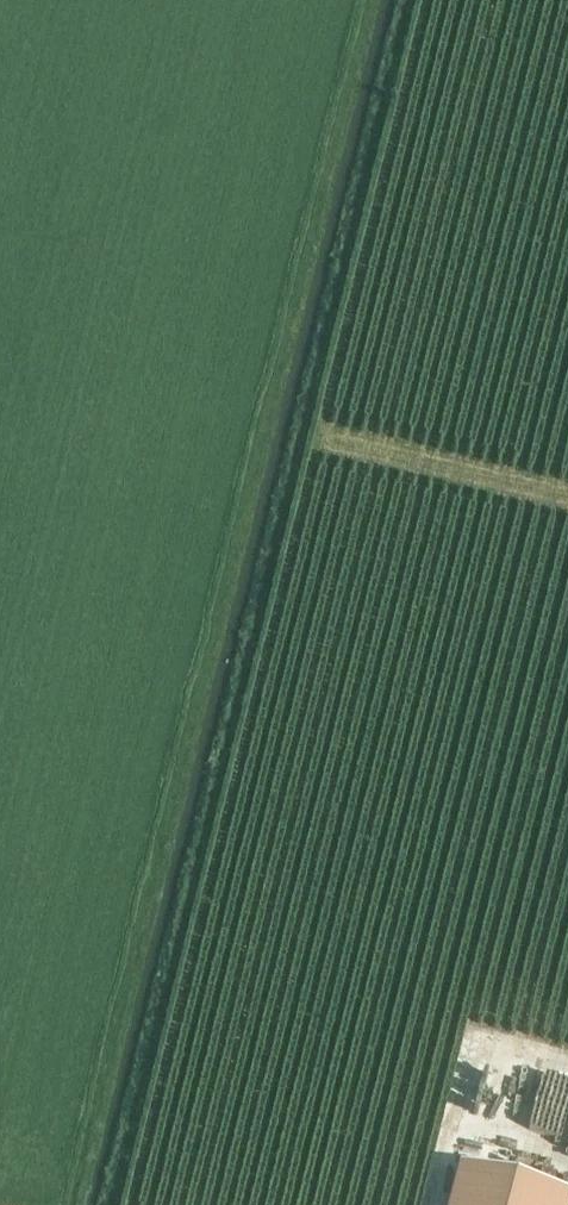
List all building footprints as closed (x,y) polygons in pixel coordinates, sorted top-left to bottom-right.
[(450,1204),(567,1204),(567,1195),(460,1166),(450,1204)]
